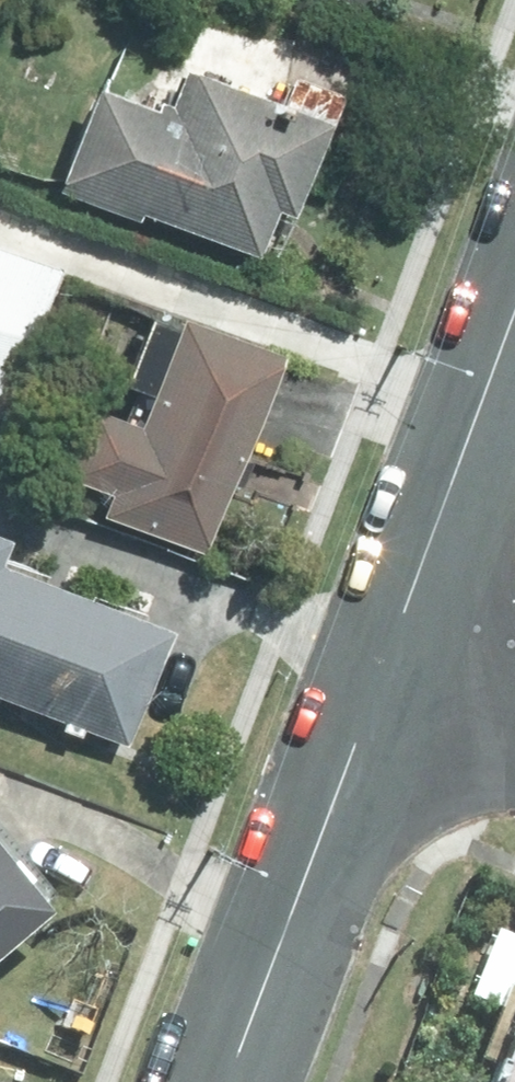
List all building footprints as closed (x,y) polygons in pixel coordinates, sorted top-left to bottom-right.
[(355,13),(360,0),(317,0),(355,13)] [(312,115),(160,70),(146,117),(67,93),(39,189),(270,257),(312,115)] [(15,339),(39,269),(0,256),(0,334),(15,339)] [(85,525),(195,562),(265,354),(155,317),(122,415),(5,375),(0,389),(0,496),(85,525)] [(0,567),(0,700),(115,745),(159,630),(0,567)] [(33,922),(0,884),(0,951),(33,922)] [(483,1081),(514,1081),(514,1006),(483,1081)]
